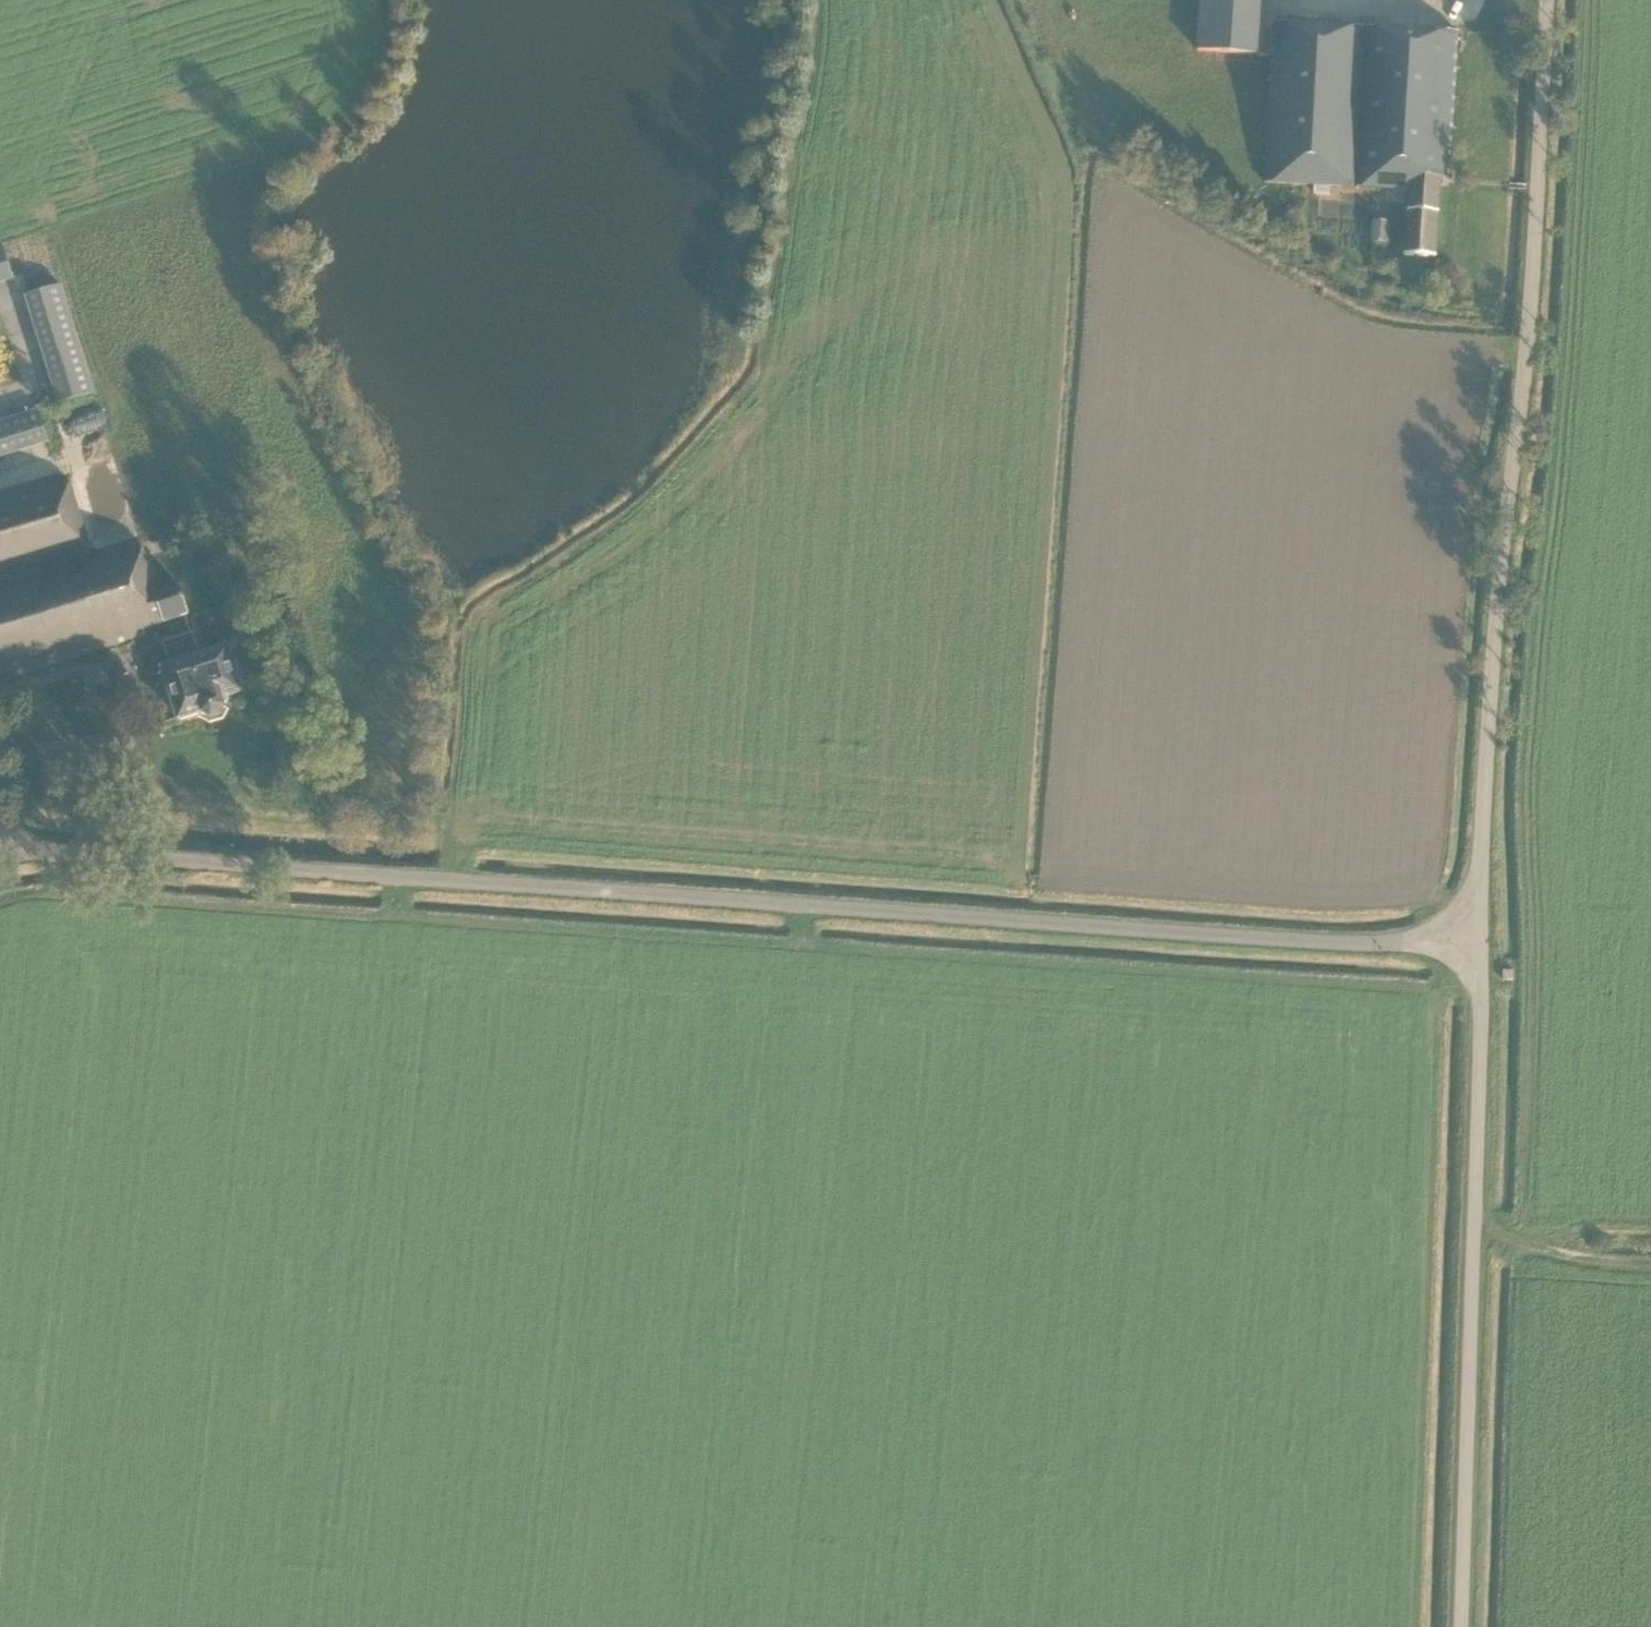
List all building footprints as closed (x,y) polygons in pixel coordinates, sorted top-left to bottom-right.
[(1270,55),(1263,183),(1408,191),(1405,254),(1436,256),(1441,176),(1450,176),(1458,34),(1275,24),(1274,35),(1266,35),(1268,0),(1201,0),(1198,51),(1270,55)] [(1388,243),(1388,221),(1372,221),(1372,243),(1388,243)] [(15,279),(3,242),(0,243),(0,284),(15,279)] [(26,296),(59,404),(96,392),(63,284),(26,296)] [(0,421),(0,458),(50,442),(39,408),(0,421)] [(92,552),(69,477),(0,498),(0,580),(92,552)] [(142,543),(0,586),(0,680),(144,636),(142,628),(188,614),(179,584),(156,591),(142,543)] [(165,644),(171,665),(163,667),(180,720),(198,714),(210,723),(224,718),(228,711),(224,698),(242,693),(227,647),(199,656),(192,635),(165,644)]
